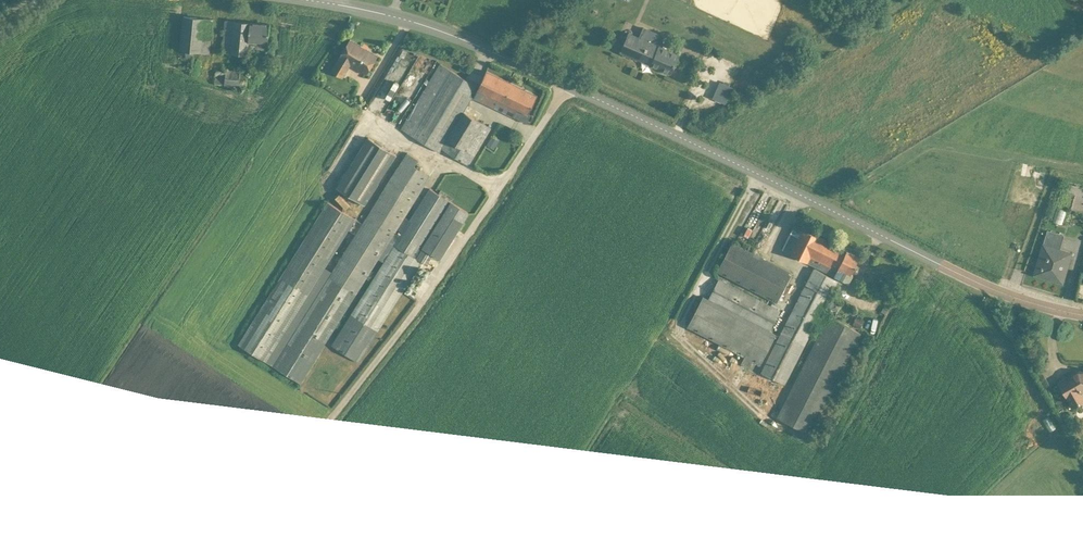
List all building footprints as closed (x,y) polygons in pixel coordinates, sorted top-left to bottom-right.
[(210,19),(181,16),(176,66),(193,68),(194,55),(206,56),(210,19)] [(239,18),(220,17),(218,49),(237,50),(239,18)] [(251,43),(272,44),(273,23),(252,22),(251,43)] [(624,52),(674,75),(683,55),(633,32),(624,52)] [(370,77),(382,58),(351,38),(330,71),(344,80),(353,66),(370,77)] [(398,48),(392,57),(404,64),(410,55),(398,48)] [(474,90),(437,68),(400,131),(436,153),(474,90)] [(478,97),(530,123),(543,97),(491,71),(478,97)] [(246,73),(221,72),(220,91),(245,92),(246,73)] [(719,102),(727,86),(713,79),(705,95),(719,102)] [(304,80),(299,87),(310,95),(315,88),(304,80)] [(491,129),(465,113),(441,152),(460,164),(467,154),(473,158),(491,129)] [(369,138),(341,186),(365,200),(393,153),(369,138)] [(327,204),(238,345),(264,362),(347,230),(355,235),(273,366),(298,381),(427,177),(413,168),(417,161),(405,153),(360,224),(327,204)] [(1039,178),(1040,168),(1027,166),(1026,177),(1039,178)] [(428,190),(332,345),(360,363),(430,256),(438,261),(467,213),(428,190)] [(740,221),(743,213),(737,211),(734,219),(740,221)] [(838,275),(850,252),(798,225),(786,249),(838,275)] [(1029,274),(1060,283),(1070,250),(1056,247),(1060,234),(1042,229),(1029,274)] [(697,294),(684,324),(757,356),(762,344),(766,346),(773,331),(766,328),(776,304),(712,277),(704,297),(697,294)] [(820,312),(776,416),(809,430),(853,327),(820,312)] [(1010,317),(1004,319),(1007,328),(1013,326),(1010,317)] [(1073,370),(1051,383),(1070,407),(1082,398),(1080,391),(1082,390),(1082,370),(1073,370)]
